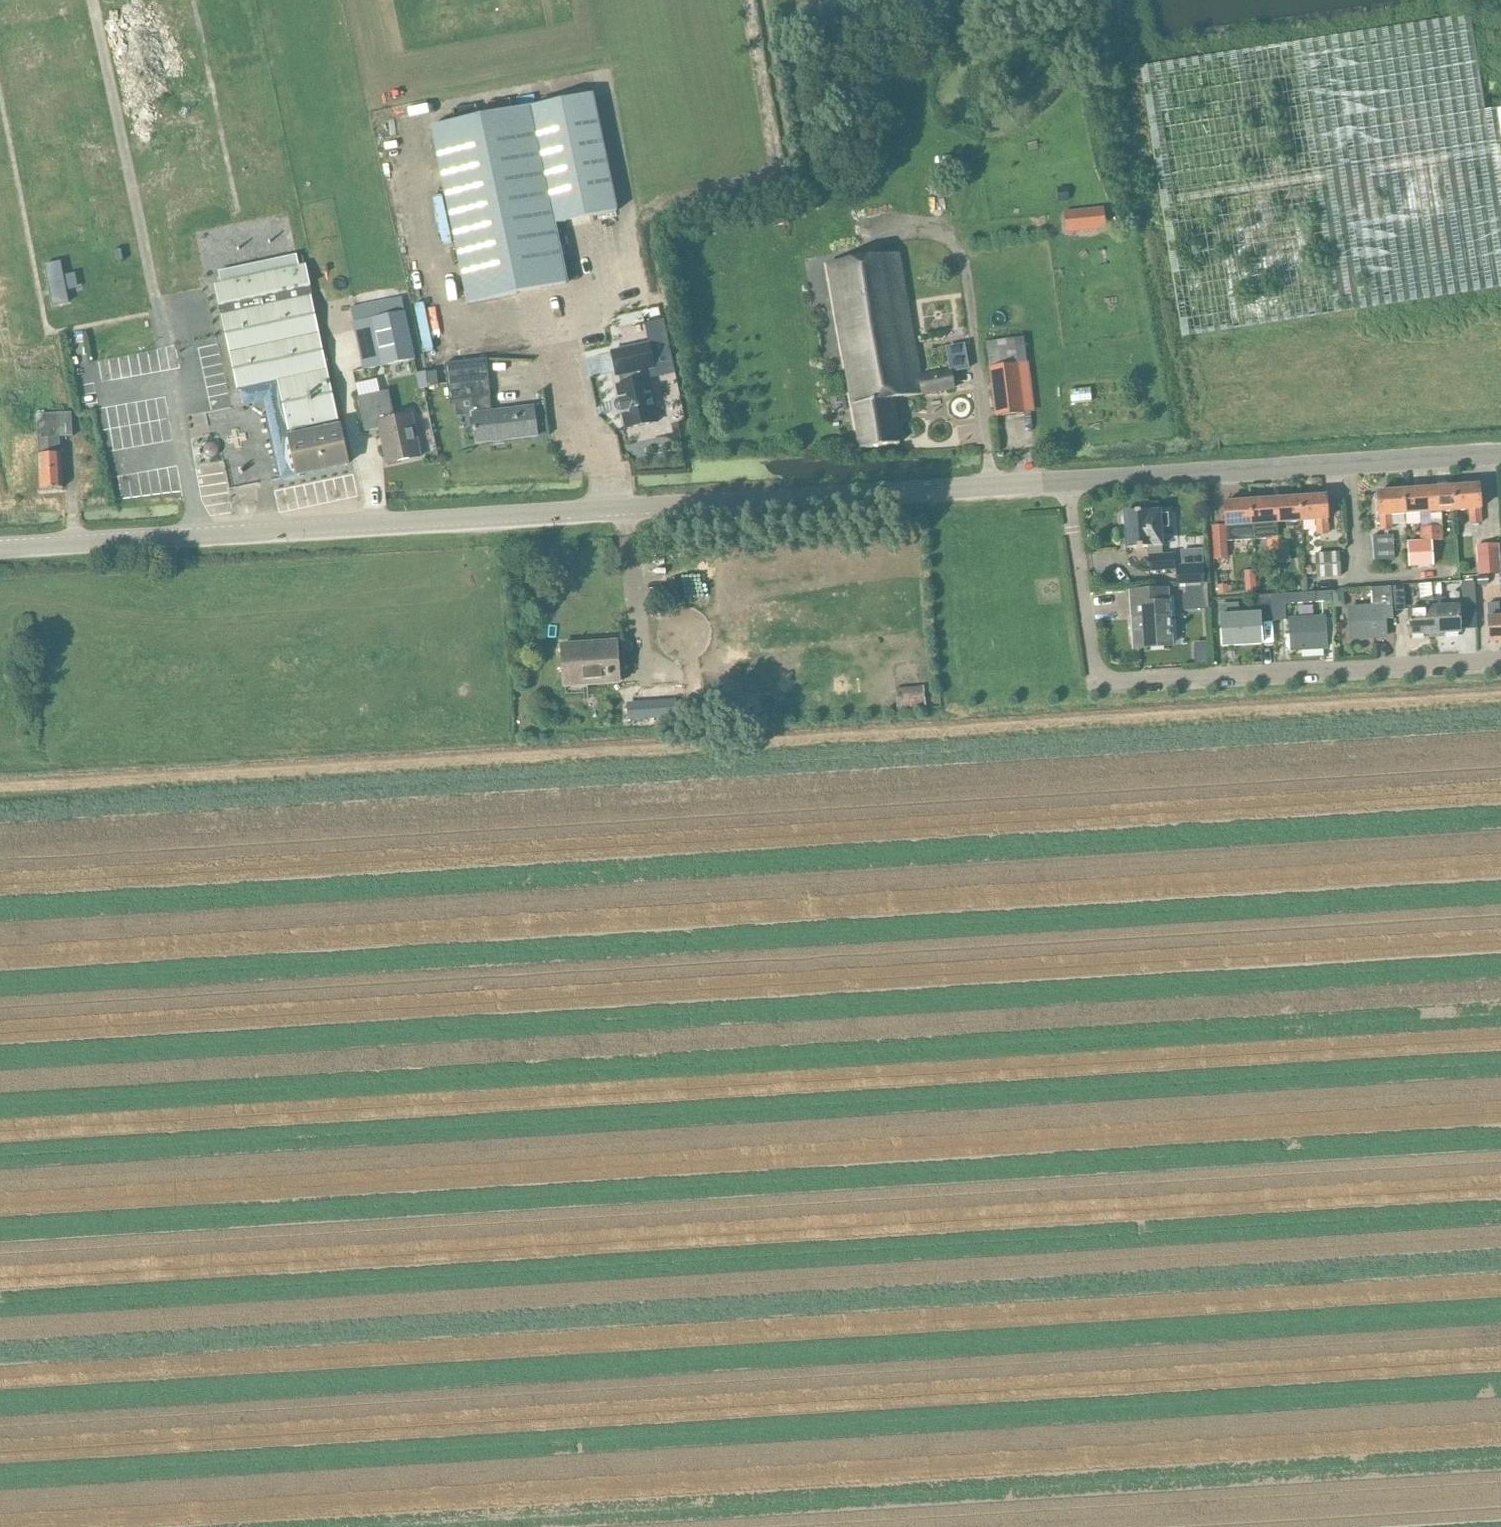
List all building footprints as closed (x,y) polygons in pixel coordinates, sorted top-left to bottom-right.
[(1139,67),(1181,338),(1194,336),(1500,288),(1500,217),(1499,207),(1500,207),(1500,109),(1484,111),(1469,16),(1139,67)] [(593,93),(530,106),(555,224),(618,211),(593,93)] [(530,107),(431,127),(468,306),(567,285),(530,107)] [(1067,187),(1056,189),(1058,202),(1069,201),(1067,187)] [(1103,207),(1064,212),(1066,233),(1106,228),(1103,207)] [(919,375),(899,254),(827,267),(850,404),(852,404),(860,452),(900,445),(892,400),(955,390),(952,373),(952,370),(948,371),(919,375)] [(60,261),(44,264),(52,306),(68,302),(60,261)] [(305,265),(215,284),(215,286),(218,297),(222,314),(238,389),(242,407),(256,404),(253,409),(264,416),(267,411),(282,479),(297,476),(348,465),(305,265)] [(368,304),(351,308),(364,370),(381,367),(413,360),(400,297),(368,304)] [(994,417),(1024,414),(1019,367),(1027,366),(1025,338),(987,342),(994,417)] [(948,347),(944,347),(948,371),(952,370),(952,373),(969,370),(964,344),(948,347)] [(647,381),(645,371),(656,369),(651,345),(612,353),(617,377),(619,376),(621,387),(617,387),(620,401),(619,401),(616,403),(615,407),(616,411),(618,414),(622,414),(623,414),(626,430),(658,424),(649,381),(647,381)] [(416,372),(418,388),(437,385),(435,369),(416,372)] [(489,373),(447,378),(450,400),(472,398),(474,413),(472,413),(475,432),(476,445),(494,443),(538,437),(534,405),(493,410),(489,373)] [(391,421),(385,393),(358,399),(364,430),(381,427),(389,465),(418,458),(409,417),(391,421)] [(51,441),(21,446),(29,491),(58,485),(51,441)] [(1454,488),(1455,512),(1469,511),(1470,523),(1480,522),(1480,511),(1479,487),(1454,488)] [(1430,514),(1455,512),(1454,488),(1428,490),(1430,514)] [(1404,515),(1430,514),(1428,490),(1403,491),(1404,515)] [(1390,516),(1404,515),(1403,491),(1377,493),(1379,517),(1380,517),(1381,531),(1390,530),(1390,516)] [(1300,499),(1301,523),(1316,523),(1317,536),(1326,536),(1326,522),(1325,498),(1300,499)] [(1277,525),(1301,523),(1300,499),(1275,501),(1276,525),(1277,525)] [(1250,502),(1249,502),(1252,540),(1266,540),(1266,538),(1277,538),(1278,538),(1277,525),(1276,525),(1275,501),(1250,502)] [(1237,541),(1252,540),(1249,502),(1224,504),(1226,526),(1210,527),(1212,560),(1228,559),(1227,542),(1237,541)] [(1125,515),(1121,517),(1121,525),(1125,527),(1126,549),(1149,548),(1150,555),(1149,555),(1149,571),(1175,570),(1176,584),(1186,583),(1204,582),(1204,566),(1181,567),(1175,568),(1174,554),(1162,555),(1162,547),(1161,529),(1161,515),(1161,510),(1150,511),(1125,512),(1125,515)] [(1431,526),(1432,540),(1443,539),(1442,525),(1431,526)] [(1420,541),(1432,540),(1431,526),(1419,527),(1420,541)] [(1374,561),(1394,560),(1392,535),(1372,536),(1374,561)] [(1277,538),(1278,552),(1289,551),(1288,537),(1278,538),(1277,538)] [(1267,553),(1278,552),(1277,538),(1266,538),(1266,540),(1267,553)] [(1408,568),(1417,567),(1434,566),(1434,565),(1432,540),(1420,541),(1407,542),(1408,568)] [(1499,542),(1475,543),(1476,573),(1500,572),(1499,542)] [(1316,578),(1341,577),(1340,553),(1315,554),(1316,578)] [(1255,570),(1244,571),(1245,592),(1256,591),(1255,570)] [(1479,576),(1478,576),(1479,589),(1480,589),(1489,588),(1488,576),(1479,576)] [(1474,582),(1459,583),(1461,608),(1476,607),(1474,582)] [(1207,583),(1185,584),(1185,594),(1207,593),(1207,583)] [(1421,609),(1409,610),(1410,636),(1460,634),(1458,607),(1446,608),(1445,596),(1441,596),(1441,583),(1432,583),(1433,599),(1420,599),(1421,609)] [(1227,585),(1218,585),(1218,594),(1228,594),(1227,585)] [(1404,586),(1391,587),(1392,611),(1405,611),(1404,586)] [(1371,607),(1349,608),(1350,640),(1385,638),(1384,617),(1392,616),(1392,611),(1391,587),(1374,588),(1370,588),(1371,607)] [(1167,590),(1130,592),(1132,632),(1143,631),(1144,647),(1149,647),(1164,646),(1171,645),(1167,590)] [(1284,594),(1270,595),(1272,620),(1272,622),(1286,621),(1285,604),(1331,601),(1330,591),(1328,591),(1307,593),(1305,593),(1302,593),(1284,594)] [(1345,605),(1344,591),(1332,591),(1333,606),(1345,605)] [(1259,621),(1272,620),(1270,595),(1253,596),(1253,601),(1219,603),(1222,646),(1261,644),(1259,621)] [(1488,605),(1488,618),(1489,643),(1500,642),(1500,618),(1498,618),(1497,604),(1488,605)] [(1291,650),(1325,648),(1324,619),(1289,620),(1291,650)] [(565,690),(620,685),(617,642),(561,647),(565,690)] [(923,686),(895,689),(897,712),(926,709),(923,686)] [(627,702),(628,718),(677,715),(676,700),(627,702)]
